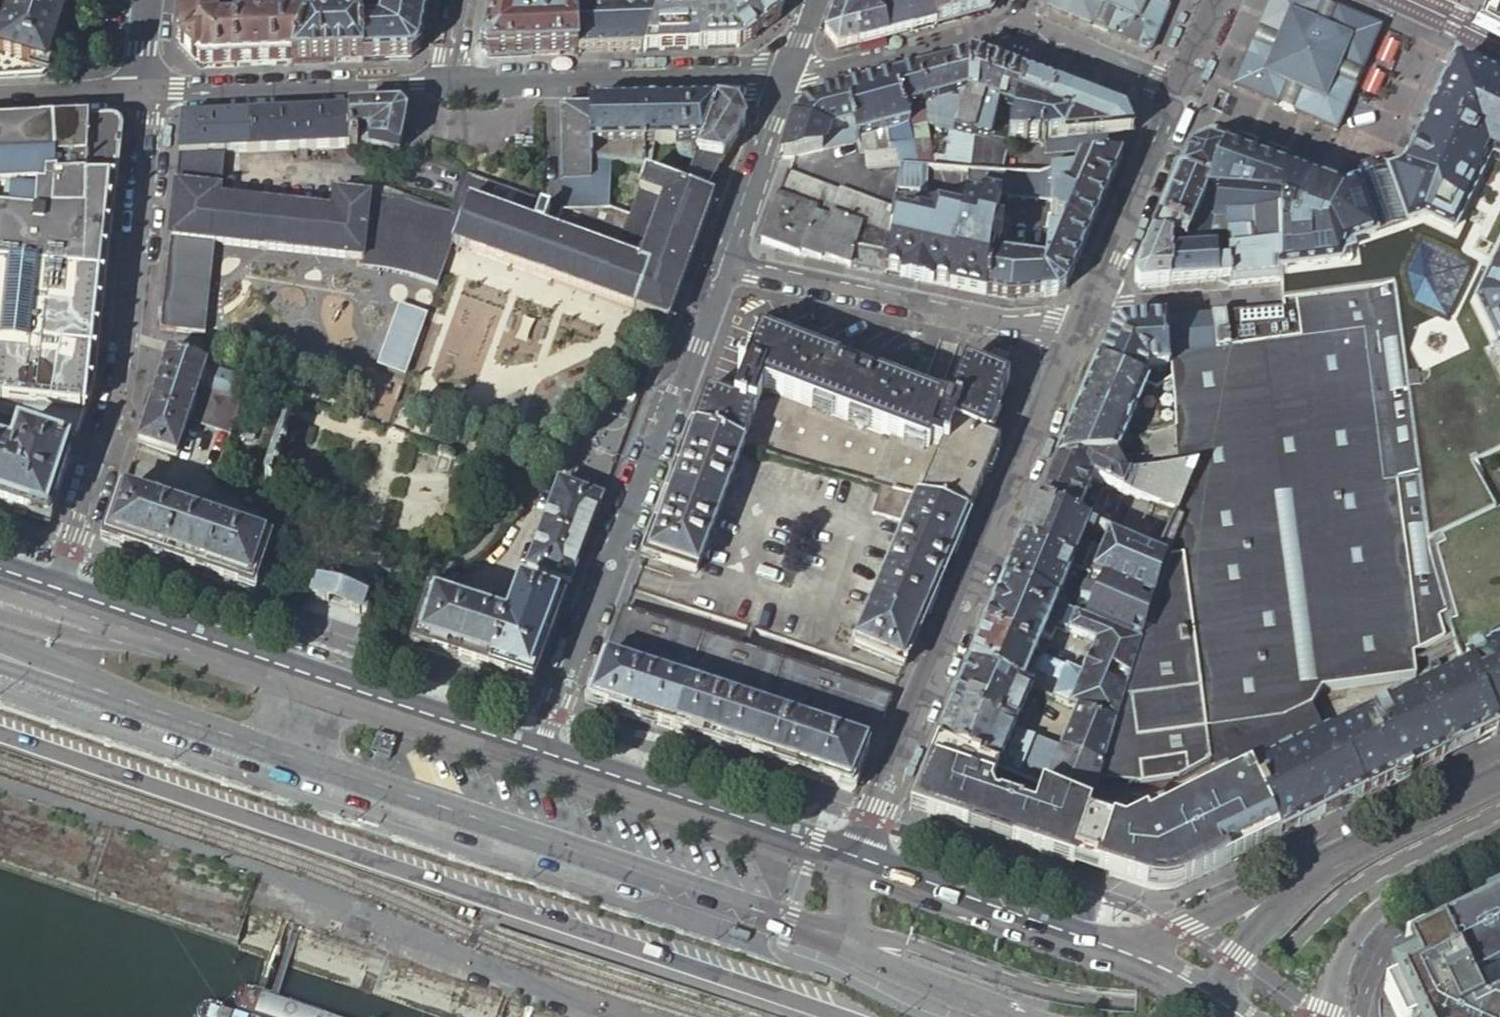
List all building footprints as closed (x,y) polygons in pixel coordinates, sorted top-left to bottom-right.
[(36,76),(39,75),(41,74),(42,74),(44,72),(45,70),(47,64),(49,57),(56,37),(58,30),(68,0),(0,0),(0,77),(36,76)] [(180,13),(176,44),(199,69),(291,65),(303,23),(235,26),(235,30),(219,31),(215,28),(218,13),(221,14),(223,0),(181,0),(180,13)] [(309,5),(305,20),(361,17),(364,0),(311,0),(309,5)] [(428,0),(382,0),(377,27),(361,28),(362,62),(396,61),(411,60),(418,54),(424,25),(428,0)] [(480,49),(487,58),(578,54),(577,4),(556,0),(556,8),(546,9),(528,10),(514,10),(516,0),(491,0),(480,49)] [(514,10),(528,10),(528,0),(516,0),(514,10)] [(556,0),(546,0),(546,9),(556,8),(556,0)] [(658,1),(642,52),(740,48),(779,19),(786,0),(658,0),(658,1)] [(847,3),(837,0),(836,0),(825,34),(838,50),(858,44),(861,8),(847,3)] [(847,3),(861,8),(865,0),(848,0),(847,3)] [(861,8),(858,44),(912,30),(905,0),(865,0),(861,8)] [(936,24),(930,0),(905,0),(912,30),(936,24)] [(958,18),(954,0),(930,0),(936,24),(958,18)] [(994,0),(954,0),(958,18),(991,9),(994,0)] [(1045,7),(1151,53),(1173,0),(1048,0),(1045,7)] [(1232,86),(1338,131),(1382,25),(1323,0),(1268,0),(1232,86)] [(578,54),(642,52),(658,1),(577,4),(578,54)] [(303,23),(291,65),(312,65),(345,63),(362,62),(361,28),(361,17),(305,20),(303,23)] [(969,56),(917,70),(927,124),(951,131),(953,132),(967,96),(969,56)] [(988,64),(969,56),(967,96),(953,132),(971,137),(988,64)] [(1022,77),(988,64),(971,137),(973,138),(1007,145),(1007,142),(1022,77)] [(1361,303),(1376,438),(1380,486),(1386,528),(1390,527),(1405,628),(1421,652),(1429,648),(1437,656),(1436,657),(1435,658),(1441,671),(1461,661),(1495,734),(1499,732),(1499,85),(1455,64),(1453,68),(1452,71),(1416,145),(1403,173),(1393,176),(1391,168),(1374,174),(1358,179),(1359,180),(1359,188),(1327,189),(1281,171),(1279,197),(1280,281),(1279,281),(1281,299),(1283,310),(1288,310),(1307,308),(1359,303),(1361,303)] [(917,70),(892,77),(909,129),(927,124),(917,70)] [(892,77),(875,82),(890,130),(886,131),(889,142),(896,142),(913,141),(909,129),(892,77)] [(1022,77),(1007,142),(1040,142),(1053,89),(1022,77)] [(875,82),(841,92),(854,140),(886,131),(890,130),(875,82)] [(1053,89),(1040,142),(1045,142),(1046,152),(1128,143),(1132,133),(1126,120),(1124,115),(1053,89)] [(794,113),(792,121),(827,132),(822,149),(854,143),(854,140),(841,92),(812,99),(811,100),(810,100),(794,113)] [(698,142),(717,101),(646,102),(590,102),(591,143),(591,159),(613,162),(627,164),(649,167),(654,143),(676,143),(672,151),(674,155),(692,159),(698,142)] [(692,159),(681,182),(702,190),(744,119),(738,105),(717,101),(698,142),(692,159)] [(590,102),(562,103),(562,208),(590,210),(591,159),(591,143),(590,102)] [(355,110),(347,110),(349,148),(357,148),(357,144),(400,154),(406,121),(397,108),(384,109),(355,110)] [(182,118),(169,239),(208,243),(217,244),(363,262),(362,269),(388,273),(419,280),(435,285),(450,245),(665,323),(713,193),(702,190),(681,182),(660,175),(645,219),(632,254),(563,229),(554,225),(528,216),(534,200),(466,176),(452,215),(404,203),(383,200),(333,193),(331,212),(221,198),(225,154),(349,148),(347,110),(281,113),(225,116),(182,118)] [(781,156),(792,154),(822,149),(827,132),(792,121),(781,156)] [(77,438),(92,395),(94,388),(95,384),(108,252),(121,133),(114,127),(109,123),(71,125),(0,128),(0,412),(77,438)] [(930,142),(927,124),(909,129),(913,141),(913,144),(930,142)] [(946,157),(944,168),(968,169),(973,138),(971,137),(953,132),(951,131),(946,157)] [(1007,145),(973,138),(968,169),(1001,171),(1007,145)] [(1179,174),(1210,186),(1223,152),(1205,146),(1187,154),(1179,174)] [(864,169),(900,166),(896,149),(863,152),(864,169)] [(1206,194),(1279,197),(1281,171),(1252,160),(1252,162),(1223,152),(1210,186),(1206,194)] [(944,168),(946,157),(933,156),(931,168),(944,168)] [(613,162),(591,159),(590,210),(608,210),(613,162)] [(1089,233),(1121,159),(1078,163),(1064,196),(1050,190),(1050,197),(1050,207),(1050,212),(1049,218),(1048,229),(1047,234),(1089,233)] [(624,211),(627,164),(613,162),(608,210),(590,210),(589,226),(563,223),(563,229),(632,254),(645,219),(624,211)] [(894,208),(889,236),(883,273),(911,278),(922,211),(918,210),(919,201),(925,201),(925,197),(927,196),(927,191),(927,190),(928,190),(930,168),(900,166),(894,208)] [(927,190),(927,191),(1017,197),(1012,247),(1045,251),(1047,234),(1048,229),(1049,218),(1050,212),(1050,207),(1050,197),(1050,190),(1050,188),(1050,185),(1050,183),(1050,170),(1039,173),(1001,171),(968,169),(944,168),(931,168),(930,168),(928,190),(927,190)] [(862,225),(889,236),(894,208),(839,188),(838,191),(786,171),(760,241),(799,255),(850,266),(862,225)] [(1229,286),(1279,281),(1280,281),(1279,197),(1206,194),(1210,186),(1179,174),(1159,222),(1189,234),(1186,240),(1215,237),(1216,250),(1217,282),(1229,286)] [(590,210),(562,208),(559,211),(554,225),(563,229),(563,223),(589,226),(590,210)] [(1189,234),(1159,222),(1153,238),(1173,241),(1173,240),(1185,242),(1186,240),(1189,234)] [(883,273),(889,236),(862,225),(850,266),(883,273)] [(1065,289),(1089,233),(1047,234),(1045,251),(1039,296),(1057,295),(1065,289)] [(947,259),(942,284),(953,286),(986,293),(991,255),(993,244),(948,237),(946,259),(947,259)] [(1140,287),(1170,285),(1172,252),(1173,241),(1153,238),(1135,280),(1140,287)] [(206,260),(208,243),(169,239),(161,329),(206,335),(213,278),(211,270),(208,264),(206,260)] [(1173,240),(1173,241),(1172,252),(1182,252),(1185,242),(1173,240)] [(213,278),(217,244),(208,243),(206,260),(208,264),(211,270),(213,278)] [(993,244),(991,255),(1008,257),(1009,246),(993,244)] [(1012,298),(1039,296),(1045,251),(1012,247),(1009,246),(1008,257),(991,255),(986,293),(1011,298),(1012,298)] [(1170,285),(1217,282),(1216,250),(1182,252),(1172,252),(1170,285)] [(1317,703),(1421,652),(1405,628),(1390,527),(1386,528),(1380,486),(1376,438),(1361,303),(1359,303),(1307,308),(1288,310),(1283,310),(1163,321),(1166,369),(1168,380),(1171,377),(1178,469),(1195,468),(1196,469),(1196,470),(1196,471),(1172,523),(1158,556),(1164,559),(1161,572),(1230,595),(1231,586),(1268,570),(1298,662),(1316,701),(1317,703)] [(1166,369),(1163,321),(1120,325),(1113,330),(1098,366),(1142,385),(1147,371),(1166,369)] [(733,401),(705,391),(692,427),(743,445),(880,486),(896,491),(914,495),(916,498),(966,515),(995,447),(981,441),(1006,380),(964,362),(946,405),(777,342),(758,335),(746,366),(743,365),(740,364),(737,372),(743,374),(733,401)] [(197,389),(206,365),(168,352),(150,407),(187,420),(197,389)] [(1142,385),(1098,366),(1055,464),(1116,458),(1126,474),(1178,469),(1171,377),(1168,380),(1155,390),(1142,385)] [(1168,380),(1166,369),(1147,371),(1142,385),(1155,390),(1168,380)] [(211,393),(197,389),(187,420),(202,425),(211,393)] [(211,393),(202,425),(216,430),(226,398),(211,393)] [(216,430),(230,435),(240,403),(226,398),(216,430)] [(150,407),(138,443),(175,456),(187,420),(150,407)] [(288,419),(285,417),(264,484),(267,484),(288,419)] [(743,445),(692,427),(644,556),(696,574),(743,445)] [(18,512),(47,522),(71,453),(67,452),(67,450),(20,434),(14,451),(2,447),(1,450),(0,450),(0,506),(18,512)] [(457,458),(439,451),(438,453),(438,454),(439,456),(440,457),(453,461),(455,461),(456,460),(457,459),(457,458)] [(1038,504),(1074,520),(1092,480),(1148,505),(1131,545),(1158,556),(1172,523),(1196,471),(1196,470),(1196,469),(1195,468),(1178,469),(1126,474),(1116,458),(1055,464),(1038,504)] [(600,501),(557,485),(552,498),(549,497),(545,507),(548,508),(541,529),(583,545),(600,501)] [(889,518),(896,491),(880,486),(872,514),(889,518)] [(905,523),(916,498),(914,495),(896,491),(889,518),(905,523)] [(179,514),(121,494),(104,541),(163,562),(179,514)] [(919,627),(966,515),(916,498),(905,523),(870,607),(919,627)] [(1152,601),(1161,572),(1164,559),(1158,556),(1131,545),(1074,520),(1038,504),(1021,544),(1152,601)] [(179,514),(163,562),(252,592),(267,548),(268,545),(267,544),(179,514)] [(525,569),(568,586),(583,545),(541,529),(540,530),(537,529),(533,539),(536,540),(525,569)] [(318,563),(316,570),(329,576),(344,581),(357,585),(367,588),(374,589),(386,555),(334,537),(325,565),(318,563)] [(1152,601),(1021,544),(1004,585),(1139,642),(1152,601)] [(329,576),(316,570),(315,573),(312,571),(308,582),(373,603),(376,594),(373,592),(374,589),(367,588),(357,585),(344,581),(329,576)] [(1311,718),(1317,703),(1316,701),(1298,662),(1268,570),(1231,586),(1230,595),(1161,572),(1152,601),(1139,642),(1115,724),(1102,767),(1098,780),(1120,787),(1175,783),(1208,767),(1206,735),(1284,731),(1311,718)] [(331,592),(312,585),(309,594),(316,597),(315,600),(324,603),(325,601),(330,602),(331,600),(329,599),(331,592)] [(1139,642),(1004,585),(984,630),(1037,652),(1042,639),(1050,642),(1057,628),(1095,644),(1082,675),(1069,705),(1077,708),(1115,724),(1139,642)] [(505,623),(504,623),(488,670),(531,685),(562,604),(518,588),(505,623)] [(368,604),(349,598),(347,605),(345,605),(344,607),(348,609),(348,611),(358,614),(359,611),(365,613),(368,604)] [(427,598),(426,601),(412,645),(458,661),(473,612),(430,598),(427,598)] [(902,667),(919,627),(870,607),(853,646),(902,667)] [(703,636),(623,609),(588,703),(638,720),(667,730),(672,731),(703,636)] [(473,612),(458,661),(488,670),(504,623),(473,612)] [(1042,639),(1037,652),(1035,655),(1082,675),(1095,644),(1057,628),(1050,642),(1042,639)] [(984,630),(970,663),(1031,689),(1037,677),(1030,674),(1031,668),(1060,680),(1052,698),(1069,705),(1082,675),(1035,655),(1037,652),(984,630)] [(672,731),(750,758),(781,662),(703,636),(672,731)] [(1495,734),(1461,661),(1441,671),(1475,744),(1495,734)] [(851,791),(889,698),(781,662),(750,758),(851,791)] [(970,663),(953,703),(1014,729),(1024,708),(1031,711),(1033,705),(1026,702),(1031,689),(970,663)] [(1454,754),(1475,744),(1441,671),(1404,689),(1382,699),(1416,772),(1454,754)] [(1359,799),(1416,772),(1382,700),(1325,727),(1359,799)] [(1096,785),(1098,780),(1102,767),(1059,749),(1014,729),(953,703),(936,743),(1089,809),(1096,785)] [(1059,749),(1102,767),(1115,724),(1077,708),(1059,749)] [(1277,839),(1359,799),(1325,727),(1291,744),(1243,767),(1246,775),(1277,839)] [(386,734),(377,731),(372,747),(381,750),(390,754),(395,738),(386,734)] [(1284,731),(1208,767),(1214,780),(1219,778),(1243,767),(1291,744),(1284,731)] [(1179,887),(1183,886),(1248,854),(1277,839),(1246,775),(1146,824),(1144,822),(1122,832),(1099,824),(1086,820),(1089,809),(936,743),(926,765),(907,809),(964,828),(1073,864),(1083,868),(1087,869),(1146,889),(1150,890),(1154,890),(1158,891),(1163,891),(1167,890),(1171,890),(1175,889),(1179,887)] [(1490,912),(1430,940),(1417,949),(1408,958),(1398,971),(1392,984),(1390,997),(1390,1010),(1391,1016),(1499,1016),(1499,907),(1490,912)]
